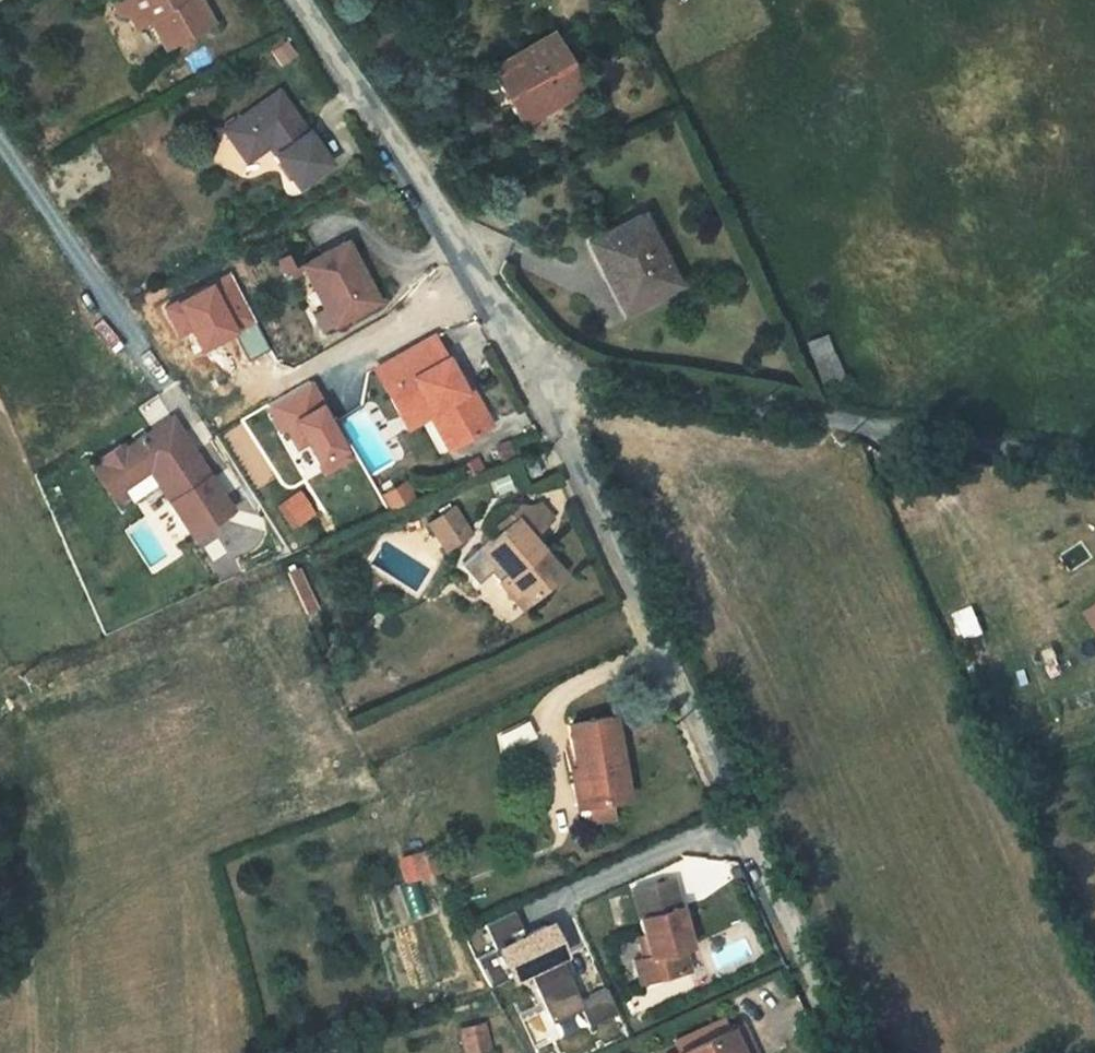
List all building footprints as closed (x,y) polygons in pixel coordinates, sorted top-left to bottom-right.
[(124,15),(136,18),(145,11),(152,25),(157,23),(173,53),(215,28),(199,0),(194,0),(192,1),(191,0),(116,0),(124,15)] [(145,11),(136,18),(143,30),(152,25),(145,11)] [(515,112),(524,128),(588,94),(558,39),(495,74),(515,112)] [(289,42),(275,52),(284,65),(298,55),(289,42)] [(285,97),(232,133),(253,167),(272,156),(269,151),(273,147),(292,177),(322,155),(285,97)] [(681,285),(644,219),(593,247),(608,277),(617,272),(639,308),(681,285)] [(349,246),(307,268),(318,289),(325,286),(346,323),(380,303),(349,246)] [(182,301),(166,309),(180,337),(195,330),(205,351),(241,333),(238,329),(254,321),(231,276),(213,285),(215,289),(184,304),(182,301)] [(325,286),(318,289),(339,327),(346,323),(325,286)] [(438,335),(383,361),(397,391),(389,394),(399,413),(427,401),(440,407),(459,443),(491,427),(470,388),(465,391),(438,335)] [(397,391),(383,361),(374,366),(389,394),(397,391)] [(352,455),(313,383),(271,406),(284,430),(287,428),(299,449),(309,443),(324,470),(352,455)] [(427,401),(399,413),(405,424),(430,412),(449,448),(459,443),(440,407),(427,401)] [(194,535),(234,511),(193,442),(190,444),(186,437),(189,436),(177,417),(129,447),(126,442),(104,456),(107,460),(123,486),(157,465),(165,480),(161,482),(194,535)] [(123,486),(107,460),(97,466),(121,506),(161,482),(165,480),(157,465),(123,486)] [(511,500),(522,496),(516,481),(505,486),(511,500)] [(299,499),(284,507),(296,526),(310,518),(299,499)] [(535,508),(528,506),(517,515),(521,520),(508,531),(485,550),(499,566),(495,570),(507,585),(512,581),(530,604),(567,574),(551,555),(550,556),(535,538),(556,522),(544,507),(543,508),(540,508),(535,508)] [(457,507),(432,523),(449,550),(474,533),(457,507)] [(521,520),(517,515),(504,526),(508,531),(521,520)] [(499,566),(485,550),(481,553),(495,570),(499,566)] [(512,581),(507,585),(526,608),(530,604),(512,581)] [(617,813),(603,731),(556,738),(565,783),(570,782),(577,822),(580,821),(604,816),(617,813)] [(604,816),(580,821),(583,835),(607,831),(604,816)] [(416,880),(434,873),(426,852),(408,859),(416,880)] [(671,954),(669,950),(680,945),(664,896),(623,910),(638,954),(641,962),(671,954)] [(556,927),(506,950),(521,982),(533,976),(556,1023),(585,1008),(593,1024),(618,1013),(606,989),(583,1000),(565,961),(571,958),(556,927)] [(671,954),(682,950),(680,945),(669,950),(671,954)] [(679,963),(685,961),(682,950),(671,954),(674,964),(679,963)] [(633,956),(635,963),(641,962),(638,954),(633,956)] [(645,974),(639,975),(638,976),(635,977),(643,1000),(685,986),(679,963),(674,964),(671,954),(641,962),(645,974)] [(635,963),(639,975),(645,974),(641,962),(635,963)] [(628,980),(635,1002),(643,1000),(635,977),(628,980)] [(467,1039),(470,1052),(495,1052),(489,1033),(467,1039)] [(718,1052),(750,1052),(743,1041),(718,1052)]
